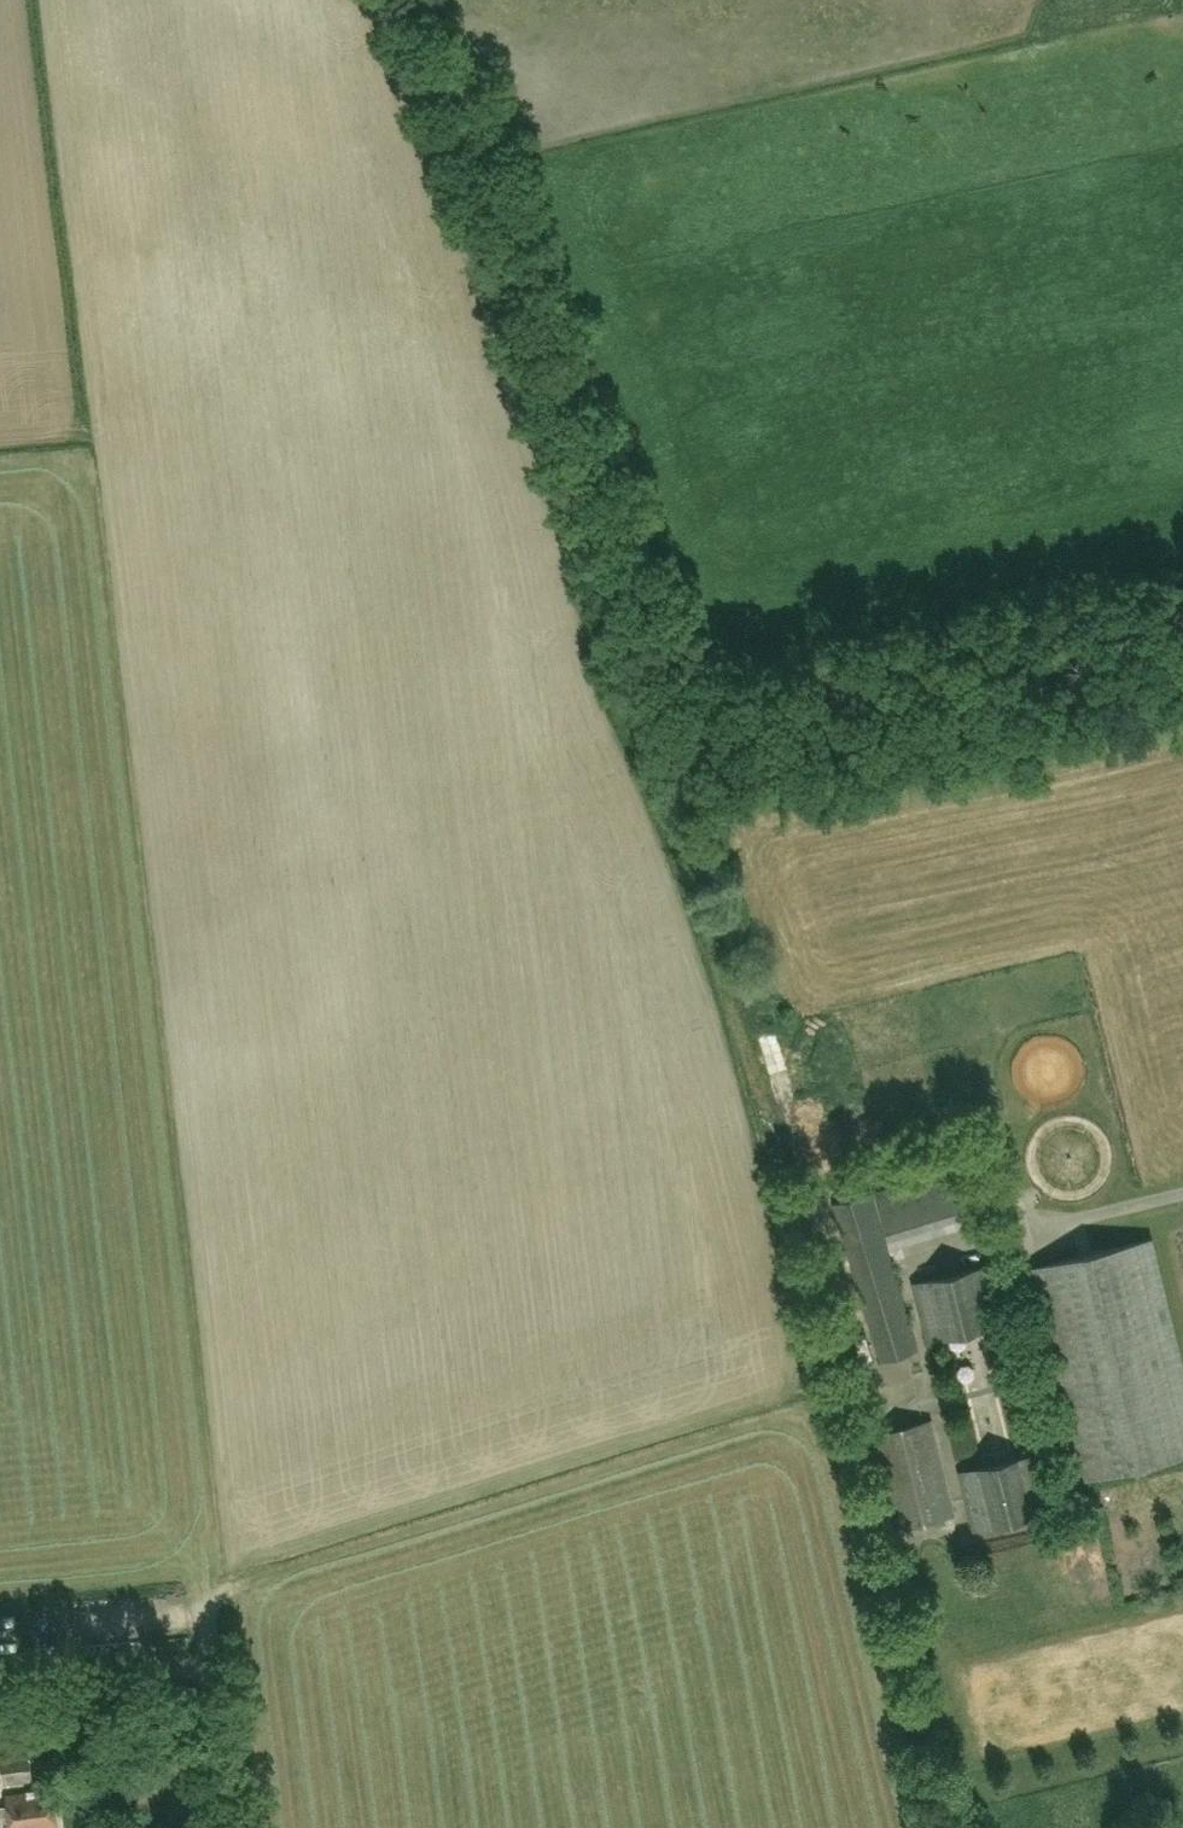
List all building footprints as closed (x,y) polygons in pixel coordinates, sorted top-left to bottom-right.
[(968,1165),(876,1193),(892,1247),(985,1219),(968,1165)] [(871,1194),(835,1205),(881,1360),(917,1349),(871,1194)] [(1037,1268),(1089,1480),(1182,1456),(1182,1374),(1150,1240),(1037,1268)] [(994,1266),(914,1285),(925,1329),(1004,1309),(994,1266)] [(838,1276),(829,1280),(839,1301),(849,1297),(838,1276)] [(932,1421),(874,1435),(897,1527),(954,1513),(932,1421)] [(1041,1455),(960,1474),(973,1530),(1054,1511),(1041,1455)] [(30,1753),(1,1757),(5,1783),(34,1780),(30,1753)] [(54,1789),(6,1794),(8,1805),(1,1805),(2,1815),(9,1815),(10,1827),(57,1827),(59,1827),(54,1789)] [(156,1827),(169,1827),(167,1818),(154,1822),(156,1827)]
